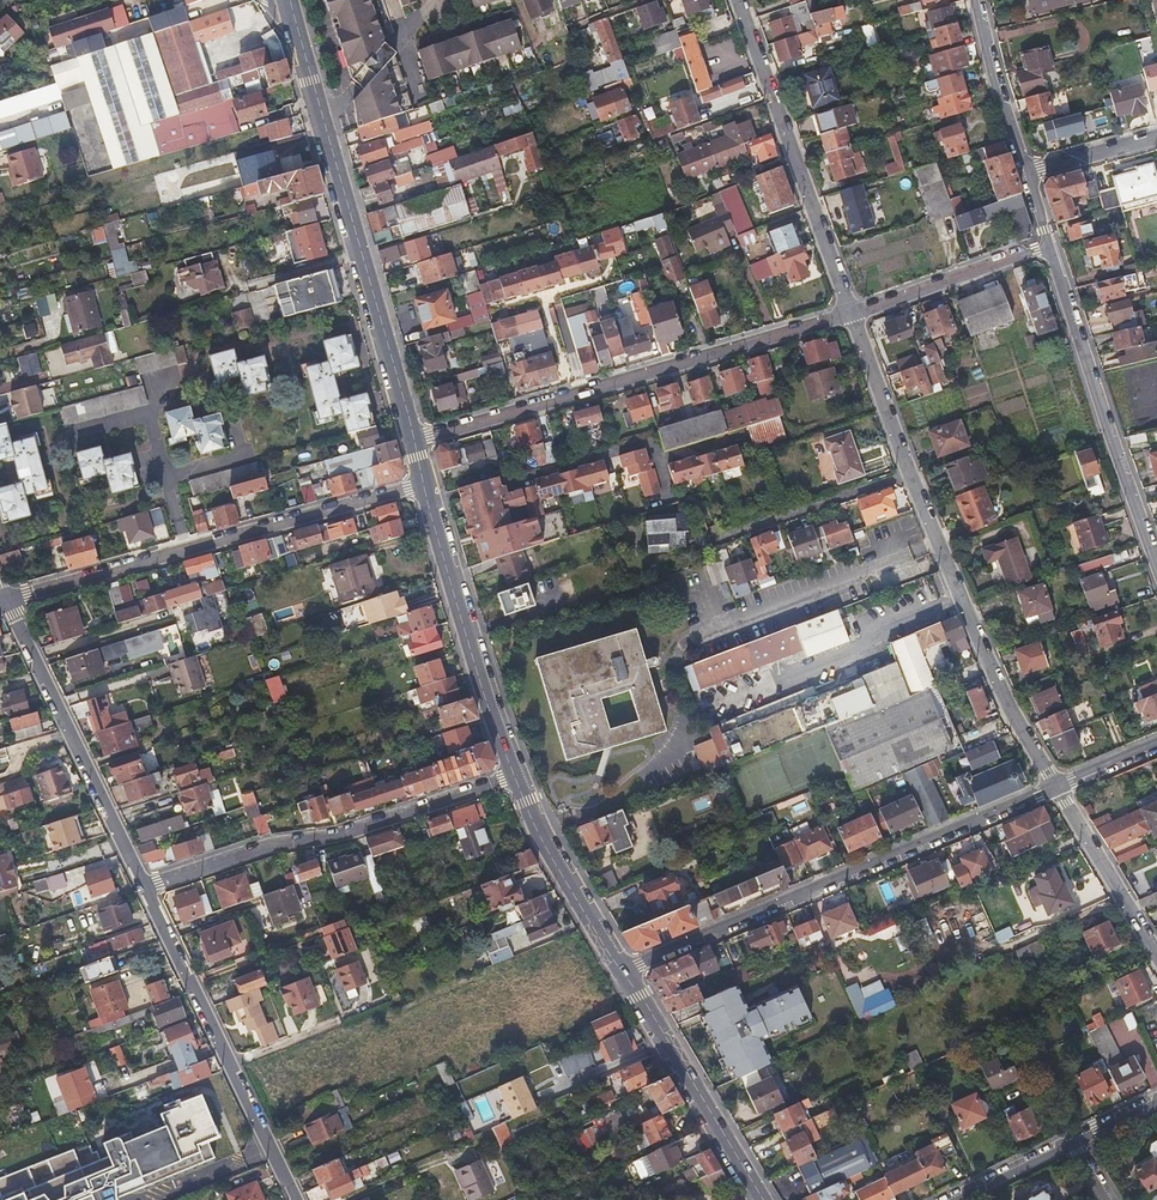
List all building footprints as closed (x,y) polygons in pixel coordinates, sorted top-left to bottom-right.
[(263,66),(268,65),(262,47),(239,55),(242,64),(217,72),(214,64),(204,67),(196,44),(223,34),(261,21),(254,0),(250,0),(50,68),(55,85),(0,102),(0,116),(87,89),(114,169),(161,156),(151,123),(178,115),(208,106),(233,98),(229,86),(227,78),(256,68),(263,66)] [(74,8),(85,39),(114,30),(105,0),(98,0),(74,8)] [(385,31),(384,25),(375,0),(326,0),(340,47),(385,31)] [(382,0),(375,0),(384,25),(389,23),(382,0)] [(421,0),(401,0),(403,6),(409,5),(413,8),(415,2),(421,0)] [(494,2),(499,0),(473,0),(476,8),(494,2)] [(530,18),(551,11),(547,0),(524,0),(530,18)] [(687,15),(694,13),(698,23),(714,17),(711,7),(709,0),(682,0),(687,15)] [(806,1),(810,14),(819,12),(816,0),(805,0),(806,1)] [(838,0),(816,0),(819,12),(832,9),(840,7),(838,0)] [(1067,5),(1090,0),(1032,0),(1035,13),(1067,5)] [(662,8),(660,9),(658,10),(655,1),(637,7),(644,28),(666,21),(662,8)] [(806,1),(791,5),(787,6),(790,15),(770,22),(776,41),(804,33),(801,23),(812,19),(810,14),(806,1)] [(906,14),(920,10),(922,10),(920,2),(898,7),(900,16),(906,14)] [(951,3),(940,5),(928,9),(934,29),(957,23),(951,3)] [(74,8),(45,18),(55,49),(85,39),(74,8)] [(832,9),(819,12),(810,14),(812,19),(813,22),(814,25),(835,20),(832,9)] [(922,16),(920,10),(906,14),(907,20),(922,16)] [(628,17),(627,14),(626,11),(615,15),(617,21),(628,17)] [(440,43),(436,40),(435,45),(436,48),(427,51),(426,48),(424,47),(419,49),(418,51),(415,52),(426,82),(522,49),(511,19),(507,20),(503,17),(501,22),(502,25),(494,28),(493,25),(491,23),(484,25),(483,28),(480,29),(479,28),(473,30),(473,32),(474,35),(466,38),(465,35),(461,31),(458,37),(440,43)] [(597,91),(630,79),(626,67),(607,17),(593,22),(591,26),(594,33),(599,32),(612,66),(592,73),(592,71),(585,74),(592,93),(597,91)] [(3,28),(12,21),(9,18),(1,25),(3,28)] [(677,31),(678,33),(692,29),(690,24),(686,25),(683,18),(674,21),(677,31)] [(3,60),(3,53),(24,35),(12,21),(3,28),(1,25),(0,25),(0,60),(3,60)] [(876,45),(874,34),(871,23),(862,26),(868,47),(876,45)] [(957,23),(934,29),(928,30),(933,48),(961,40),(957,23)] [(273,63),(285,59),(280,42),(271,28),(261,35),(268,46),(273,63)] [(816,31),(815,29),(804,33),(776,41),(774,42),(779,61),(800,55),(797,46),(819,40),(818,37),(816,31)] [(824,29),(816,31),(818,37),(826,35),(824,29)] [(388,38),(385,31),(340,47),(350,79),(385,41),(388,38)] [(680,39),(678,33),(677,31),(650,40),(656,56),(682,47),(680,39)] [(204,67),(214,64),(231,58),(223,34),(196,44),(204,67)] [(691,35),(680,39),(682,47),(697,92),(700,91),(709,88),(691,35)] [(355,94),(390,55),(388,49),(385,41),(350,79),(353,86),(355,94)] [(968,65),(966,55),(963,45),(931,54),(937,74),(968,65)] [(1053,62),(1052,57),(1049,45),(1024,52),(1028,68),(1053,62)] [(901,53),(903,58),(904,63),(919,58),(916,49),(901,53)] [(349,101),(358,127),(379,120),(408,110),(390,55),(355,94),(349,101)] [(281,82),(290,79),(285,59),(273,63),(268,65),(263,66),(269,86),(281,82)] [(1053,62),(1028,68),(1019,70),(1025,95),(1047,89),(1043,72),(1055,69),(1053,62)] [(635,90),(638,89),(642,87),(634,64),(626,67),(630,79),(634,88),(635,90)] [(1145,67),(1151,92),(1156,90),(1156,64),(1145,67)] [(229,86),(233,98),(269,86),(263,66),(256,68),(259,77),(244,82),(229,86)] [(229,86),(244,82),(259,77),(256,68),(227,78),(229,86)] [(813,106),(825,102),(837,99),(828,68),(804,75),(813,106)] [(940,86),(941,89),(942,91),(937,93),(939,100),(967,91),(961,71),(925,82),(927,88),(931,90),(935,89),(940,86)] [(752,73),(709,88),(700,91),(703,100),(756,83),(752,73)] [(623,92),(634,88),(630,79),(597,91),(592,93),(590,94),(601,122),(630,111),(623,92)] [(269,86),(233,98),(208,106),(178,115),(151,123),(161,156),(210,141),(204,123),(197,125),(198,126),(183,130),(182,126),(232,111),(231,106),(235,104),(240,120),(266,113),(260,95),(283,88),(281,82),(269,86)] [(1112,92),(1114,104),(1117,115),(1133,112),(1134,115),(1147,112),(1140,85),(1112,92)] [(967,91),(939,100),(940,103),(935,105),(938,114),(943,112),(945,119),(973,110),(967,91)] [(1054,113),(1051,102),(1049,92),(1028,97),(1032,118),(1054,113)] [(680,96),(674,99),(668,101),(679,131),(700,123),(692,98),(682,101),(680,96)] [(814,114),(821,134),(844,127),(857,124),(850,104),(814,114)] [(18,127),(0,133),(0,151),(70,129),(65,113),(18,127)] [(379,120),(358,127),(363,142),(384,135),(382,131),(397,126),(394,115),(379,120)] [(636,116),(631,118),(619,123),(625,141),(637,137),(634,126),(639,124),(636,116)] [(655,118),(651,119),(646,121),(654,140),(675,132),(673,126),(660,130),(655,118)] [(291,136),(288,127),(285,119),(265,125),(270,142),(291,136)] [(714,157),(742,145),(756,140),(752,131),(748,122),(737,127),(739,132),(709,144),(714,157)] [(715,130),(714,126),(713,123),(702,127),(705,134),(715,130)] [(615,124),(593,132),(595,138),(617,130),(615,124)] [(969,153),(965,139),(962,125),(942,130),(949,159),(969,153)] [(705,134),(702,127),(695,129),(697,137),(705,134)] [(821,134),(827,153),(850,147),(848,141),(844,127),(821,134)] [(407,136),(405,132),(404,128),(394,131),(397,139),(407,136)] [(535,145),(533,139),(531,134),(486,149),(490,160),(535,145)] [(684,141),(681,134),(671,137),(674,144),(684,141)] [(742,145),(746,154),(751,152),(752,154),(757,153),(761,162),(776,156),(772,147),(774,146),(769,135),(756,140),(742,145)] [(384,146),(382,147),(381,148),(378,140),(358,148),(364,166),(388,158),(384,146)] [(999,203),(1021,195),(1004,142),(978,150),(982,162),(985,161),(999,203)] [(411,149),(410,147),(409,144),(390,151),(391,156),(411,149)] [(683,168),(714,157),(709,144),(706,145),(679,156),(683,168)] [(742,145),(714,157),(718,169),(733,163),(747,157),(746,154),(742,145)] [(850,147),(827,153),(835,179),(864,172),(858,152),(852,154),(850,147)] [(932,155),(934,163),(936,163),(944,160),(940,147),(935,148),(937,154),(932,155)] [(7,156),(11,168),(16,187),(43,178),(33,148),(7,156)] [(483,150),(448,161),(454,181),(470,175),(467,166),(487,160),(483,150)] [(430,157),(433,166),(448,161),(447,156),(445,151),(430,157)] [(249,183),(315,165),(312,154),(298,158),(296,152),(244,167),(245,170),(249,183)] [(718,169),(714,157),(683,168),(688,181),(718,169)] [(370,186),(393,179),(387,161),(365,169),(370,186)] [(438,188),(455,183),(454,181),(448,161),(433,166),(431,167),(438,188)] [(931,216),(954,210),(948,194),(936,163),(934,163),(913,169),(922,192),(931,216)] [(1099,192),(1100,195),(1102,203),(1104,210),(1156,196),(1156,185),(1151,164),(1133,169),(1134,172),(1111,178),(1114,187),(1099,192)] [(308,197),(323,193),(315,165),(249,183),(237,187),(240,198),(263,192),(266,193),(276,190),(277,188),(284,186),(288,197),(274,200),(276,206),(280,205),(294,201),(308,197)] [(393,179),(370,186),(359,189),(365,209),(390,201),(389,198),(392,197),(391,193),(393,192),(391,186),(396,185),(398,185),(406,183),(404,175),(409,174),(407,167),(401,169),(403,176),(393,179)] [(12,188),(16,187),(11,168),(7,169),(12,188)] [(756,177),(763,196),(770,216),(793,206),(779,168),(756,177)] [(249,183),(245,170),(161,194),(165,207),(237,187),(249,183)] [(1087,192),(1085,184),(1081,171),(1062,176),(1048,180),(1044,188),(1055,223),(1076,217),(1073,208),(1070,209),(1067,197),(1070,196),(1072,202),(1082,199),(1081,194),(1087,192)] [(725,186),(722,179),(720,172),(712,176),(717,189),(725,186)] [(754,189),(752,184),(750,179),(744,182),(748,192),(754,189)] [(1096,181),(1085,184),(1087,192),(1089,199),(1100,195),(1099,192),(1096,181)] [(469,183),(463,186),(467,200),(474,198),(469,183)] [(954,210),(956,214),(957,219),(967,215),(960,198),(956,200),(953,193),(948,194),(954,210)] [(738,238),(753,232),(737,195),(722,201),(723,203),(734,228),(738,238)] [(957,219),(956,214),(945,218),(953,240),(988,228),(987,225),(1009,217),(1015,233),(1005,236),(1009,246),(1027,239),(1032,230),(1021,195),(999,203),(967,215),(957,219)] [(314,218),(308,197),(294,201),(280,205),(283,215),(290,213),(293,223),(299,221),(300,222),(314,218)] [(437,202),(411,210),(415,222),(441,213),(437,202)] [(726,232),(734,228),(723,203),(714,206),(718,215),(688,228),(696,248),(707,244),(715,241),(717,248),(730,243),(726,232)] [(244,208),(245,211),(246,214),(254,212),(253,205),(244,208)] [(667,227),(664,220),(661,213),(645,218),(651,233),(667,227)] [(1088,220),(1080,222),(1072,224),(1073,227),(1068,229),(1071,241),(1092,235),(1088,220)] [(111,223),(107,224),(103,225),(105,233),(113,231),(111,223)] [(288,241),(291,252),(294,263),(329,253),(327,244),(323,245),(316,223),(278,233),(280,240),(280,243),(288,241)] [(626,254),(618,227),(603,231),(606,244),(557,259),(558,262),(539,268),(538,267),(519,273),(500,279),(479,286),(486,307),(526,296),(545,291),(545,290),(564,284),(563,281),(601,270),(598,262),(626,254)] [(764,260),(765,260),(781,254),(792,249),(783,228),(769,234),(771,238),(767,240),(770,247),(760,251),(764,260)] [(755,231),(753,232),(738,238),(745,255),(759,248),(757,242),(758,239),(755,231)] [(278,233),(265,237),(267,243),(280,240),(278,233)] [(380,263),(394,259),(407,255),(409,263),(428,257),(422,236),(377,250),(380,263)] [(1085,243),(1087,250),(1089,257),(1091,256),(1095,270),(1120,264),(1112,236),(1085,243)] [(657,245),(649,247),(642,249),(644,256),(660,252),(671,284),(684,279),(668,237),(656,241),(657,245)] [(963,256),(970,253),(978,251),(974,240),(953,248),(959,264),(965,261),(963,256)] [(710,251),(717,248),(715,241),(707,244),(710,251)] [(806,259),(804,254),(802,248),(782,256),(786,267),(792,282),(808,276),(803,260),(806,259)] [(198,289),(199,291),(206,289),(207,291),(223,286),(217,263),(214,262),(211,251),(182,259),(184,268),(177,270),(180,282),(186,280),(195,290),(198,289)] [(449,253),(433,258),(417,263),(424,285),(456,275),(449,253)] [(770,272),(770,274),(786,267),(782,256),(781,254),(765,260),(770,272)] [(765,260),(764,260),(750,266),(755,278),(770,272),(765,260)] [(1123,266),(1125,276),(1143,272),(1141,261),(1123,266)] [(1013,269),(1017,278),(1020,287),(1028,285),(1022,266),(1013,269)] [(341,301),(336,285),(332,268),(274,285),(283,317),(341,301)] [(134,287),(141,285),(147,283),(144,269),(131,273),(134,287)] [(445,323),(446,328),(448,332),(450,331),(463,327),(489,320),(486,307),(479,286),(475,270),(460,274),(471,314),(454,319),(446,292),(416,301),(425,329),(445,323)] [(638,276),(640,284),(643,291),(649,289),(644,274),(638,276)] [(1099,282),(1101,292),(1104,302),(1128,296),(1123,277),(1099,282)] [(704,283),(690,288),(704,328),(718,323),(712,307),(713,307),(704,283)] [(1029,313),(1048,307),(1041,284),(1021,291),(1029,313)] [(957,302),(963,318),(969,335),(1013,320),(1000,286),(957,302)] [(206,289),(199,291),(200,297),(208,294),(207,291),(206,289)] [(67,310),(69,310),(70,313),(68,313),(66,313),(67,314),(62,315),(67,332),(98,325),(90,293),(65,299),(67,310)] [(35,299),(39,317),(50,314),(45,296),(35,299)] [(1132,313),(1128,302),(1106,307),(1109,319),(1113,318),(1116,332),(1139,327),(1145,325),(1141,311),(1132,313)] [(572,326),(585,323),(599,320),(594,304),(565,310),(567,319),(570,318),(572,326)] [(649,311),(653,326),(663,357),(671,355),(667,343),(677,341),(676,336),(682,334),(672,304),(649,311)] [(925,315),(930,326),(934,337),(956,329),(948,307),(925,315)] [(1055,328),(1048,307),(1029,313),(1036,335),(1055,328)] [(253,325),(251,316),(248,308),(232,312),(237,330),(253,325)] [(649,311),(648,310),(639,312),(644,329),(653,326),(649,311)] [(518,391),(538,385),(557,380),(552,360),(538,314),(491,327),(496,343),(508,339),(515,365),(510,366),(518,391)] [(888,323),(889,327),(890,331),(886,333),(889,343),(911,335),(904,317),(888,323)] [(614,323),(601,327),(604,337),(610,357),(624,353),(620,341),(614,323)] [(465,334),(463,327),(450,331),(452,337),(465,334)] [(1117,352),(1126,350),(1143,346),(1141,336),(1139,327),(1116,332),(1112,333),(1117,352)] [(112,330),(61,345),(67,364),(80,360),(87,359),(92,357),(95,369),(113,364),(111,353),(118,351),(112,330)] [(427,372),(436,369),(445,367),(439,346),(443,345),(442,343),(450,341),(448,332),(419,341),(422,351),(421,352),(427,372)] [(357,431),(374,426),(366,394),(340,400),(333,373),(358,367),(349,334),(323,341),(328,361),(305,367),(319,418),(341,413),(347,433),(357,431)] [(624,353),(625,358),(637,355),(653,350),(648,337),(637,340),(636,336),(620,341),(624,353)] [(601,370),(613,367),(610,357),(604,337),(592,340),(601,370)] [(826,342),(825,340),(824,338),(802,345),(808,364),(830,358),(831,361),(841,358),(834,339),(826,342)] [(932,341),(933,345),(935,351),(942,348),(938,339),(932,341)] [(1126,350),(1128,356),(1101,363),(1104,372),(1156,359),(1156,342),(1143,346),(1126,350)] [(591,378),(590,376),(590,374),(597,372),(588,345),(576,348),(586,379),(591,378)] [(933,345),(917,350),(922,365),(933,394),(945,390),(942,382),(947,380),(935,351),(933,345)] [(171,348),(153,353),(134,358),(139,375),(176,365),(171,348)] [(272,389),(268,373),(263,357),(237,363),(233,349),(209,355),(216,382),(239,376),(244,396),(272,389)] [(36,352),(18,357),(24,378),(41,373),(36,352)] [(488,367),(502,363),(500,354),(483,359),(486,367),(488,367)] [(760,381),(773,378),(766,355),(749,361),(753,373),(745,375),(748,385),(760,381)] [(452,385),(452,384),(436,388),(441,409),(457,405),(456,402),(466,399),(463,387),(469,385),(467,379),(479,376),(479,375),(489,372),(493,385),(507,380),(502,363),(488,367),(486,367),(458,375),(460,383),(452,385)] [(924,397),(933,394),(922,365),(901,372),(907,389),(920,384),(924,397)] [(726,395),(737,392),(747,389),(741,369),(720,375),(726,395)] [(831,369),(817,373),(802,377),(809,400),(838,392),(831,369)] [(707,376),(698,379),(688,382),(694,402),(714,396),(707,376)] [(776,386),(773,378),(760,381),(763,391),(770,389),(776,386)] [(36,385),(10,392),(13,401),(10,402),(13,412),(16,411),(18,419),(43,412),(36,385)] [(146,403),(144,394),(141,386),(59,408),(64,426),(146,403)] [(658,391),(661,401),(664,411),(682,405),(677,386),(658,391)] [(780,397),(776,386),(770,389),(763,391),(767,400),(768,400),(768,401),(778,397),(780,397)] [(633,411),(630,412),(628,413),(632,427),(640,424),(639,421),(654,416),(648,394),(629,400),(633,411)] [(748,424),(751,432),(754,440),(783,430),(778,414),(782,412),(778,397),(768,401),(768,400),(767,400),(723,415),(727,430),(748,424)] [(229,446),(225,430),(220,413),(193,421),(190,407),(166,414),(173,440),(195,433),(200,454),(229,446)] [(600,408),(587,412),(575,415),(578,428),(603,420),(600,408)] [(665,451),(727,430),(723,415),(720,409),(658,430),(659,432),(665,451)] [(522,449),(525,448),(543,444),(544,443),(538,421),(516,428),(522,449)] [(552,440),(557,439),(562,437),(557,422),(548,425),(552,440)] [(937,455),(952,450),(966,446),(962,435),(964,434),(960,422),(929,433),(937,455)] [(0,424),(0,460),(12,456),(20,484),(0,489),(0,511),(3,523),(30,515),(25,496),(47,489),(33,438),(10,444),(4,423),(0,424)] [(361,447),(370,444),(379,442),(374,426),(357,431),(361,447)] [(828,451),(829,450),(831,450),(838,471),(835,472),(839,483),(865,474),(851,431),(824,440),(828,451)] [(485,440),(490,458),(497,456),(492,438),(485,440)] [(358,475),(360,482),(362,488),(398,478),(403,469),(394,441),(323,461),(328,479),(357,471),(358,475)] [(543,444),(525,448),(528,460),(536,457),(538,462),(541,460),(543,465),(558,461),(553,442),(543,445),(543,444)] [(451,469),(468,464),(464,449),(450,453),(447,444),(440,446),(435,454),(440,472),(451,469)] [(744,463),(741,454),(738,445),(735,444),(696,456),(695,456),(696,457),(690,459),(687,458),(669,464),(675,484),(693,478),(695,483),(704,481),(703,477),(744,463)] [(1105,492),(1088,446),(1075,451),(1090,497),(1105,492)] [(139,486),(134,470),(130,454),(104,461),(100,448),(75,454),(83,480),(105,474),(111,494),(139,486)] [(645,450),(643,449),(641,448),(618,455),(622,468),(626,467),(630,476),(639,473),(646,496),(661,491),(654,468),(651,469),(650,465),(648,461),(645,450)] [(490,458),(468,464),(451,469),(453,478),(500,465),(497,456),(490,458)] [(966,458),(955,462),(945,466),(949,478),(951,477),(956,490),(986,478),(979,461),(969,465),(966,458)] [(471,537),(473,536),(543,515),(538,498),(542,499),(563,493),(564,495),(582,489),(583,493),(592,490),(590,485),(609,479),(603,460),(584,466),(582,469),(577,470),(559,476),(558,473),(537,480),(535,484),(535,486),(507,494),(506,491),(500,487),(460,498),(471,537)] [(230,487),(261,478),(256,461),(189,480),(194,497),(230,487)] [(357,471),(328,479),(333,496),(355,490),(352,477),(358,475),(357,471)] [(264,477),(261,478),(230,487),(233,498),(267,489),(264,477)] [(460,498),(500,487),(497,478),(457,490),(460,498)] [(305,504),(310,503),(316,501),(311,484),(300,488),(305,504)] [(970,533),(983,528),(996,523),(981,488),(957,497),(970,533)] [(891,500),(892,499),(894,498),(891,489),(866,498),(873,517),(864,520),(866,527),(896,515),(891,500)] [(873,517),(866,498),(857,502),(864,520),(873,517)] [(376,516),(377,520),(378,524),(397,519),(393,504),(368,511),(370,518),(376,516)] [(240,522),(237,513),(235,505),(212,511),(217,529),(240,522)] [(481,564),(494,560),(519,552),(569,536),(560,510),(543,515),(473,536),(481,564)] [(145,511),(122,518),(129,542),(152,536),(151,533),(166,528),(161,513),(147,517),(145,511)] [(207,532),(204,522),(202,513),(194,516),(198,534),(207,532)] [(1103,531),(1098,514),(1073,522),(1082,550),(1109,541),(1106,531),(1103,531)] [(327,531),(330,540),(362,530),(358,517),(334,524),(337,532),(333,533),(332,529),(327,531)] [(397,519),(378,524),(375,526),(368,528),(373,543),(402,535),(397,519)] [(822,531),(829,550),(844,544),(850,558),(859,555),(847,523),(838,526),(836,522),(821,528),(822,531)] [(330,540),(327,531),(324,523),(293,532),(294,536),(291,537),(292,542),(287,543),(290,552),(330,540)] [(814,559),(823,556),(821,552),(815,534),(813,528),(788,536),(790,543),(784,546),(795,578),(804,575),(799,561),(812,556),(814,559)] [(829,550),(822,531),(815,534),(821,552),(829,550)] [(853,534),(854,537),(856,540),(863,537),(861,531),(853,534)] [(59,537),(64,553),(69,570),(98,561),(91,537),(75,542),(73,533),(59,537)] [(758,562),(752,564),(757,579),(761,591),(770,588),(767,580),(768,579),(764,567),(770,565),(767,555),(778,551),(772,533),(750,540),(758,562)] [(679,534),(641,535),(642,550),(638,550),(639,563),(651,562),(652,568),(677,567),(676,562),(679,562),(679,534)] [(239,547),(240,549),(240,551),(233,553),(237,568),(277,556),(271,538),(239,547)] [(1017,538),(1000,543),(982,549),(986,562),(997,559),(1007,588),(1031,580),(1017,538)] [(4,568),(21,562),(18,550),(0,555),(0,559),(4,568)] [(826,567),(834,564),(829,550),(821,552),(823,556),(826,567)] [(217,567),(220,566),(223,565),(219,552),(212,554),(217,567)] [(519,552),(494,560),(497,572),(501,571),(505,584),(506,584),(526,578),(527,577),(519,552)] [(1074,566),(1075,570),(1076,574),(1113,561),(1110,554),(1074,566)] [(188,573),(195,571),(202,569),(205,579),(216,575),(209,555),(185,562),(188,573)] [(340,600),(357,595),(374,589),(364,555),(329,566),(340,600)] [(724,570),(720,560),(706,565),(713,587),(729,582),(724,570)] [(752,564),(751,560),(724,570),(729,582),(735,580),(737,585),(731,587),(735,600),(751,594),(747,582),(757,579),(752,564)] [(1095,599),(1097,599),(1107,595),(1100,574),(1079,581),(1086,602),(1095,599)] [(528,584),(526,578),(506,584),(509,590),(526,584),(528,584)] [(178,588),(162,593),(165,607),(200,596),(196,582),(181,587),(180,584),(176,585),(178,588)] [(202,585),(203,590),(205,595),(224,589),(222,583),(207,587),(206,584),(202,585)] [(496,595),(500,605),(504,616),(534,605),(526,584),(509,590),(496,595)] [(1054,618),(1042,585),(1017,593),(1029,627),(1054,618)] [(117,587),(108,590),(112,606),(122,603),(117,587)] [(398,602),(395,592),(362,602),(368,623),(405,612),(407,612),(404,600),(398,602)] [(165,607),(162,593),(144,599),(145,604),(114,614),(117,623),(165,607)] [(241,615),(250,612),(260,608),(254,594),(235,601),(241,615)] [(1097,607),(1095,599),(1086,602),(1091,618),(1113,610),(1110,603),(1097,607)] [(75,604),(71,605),(77,622),(80,621),(75,604)] [(81,634),(76,620),(71,605),(47,613),(56,642),(81,634)] [(403,636),(432,627),(435,626),(432,617),(429,605),(407,612),(405,612),(409,622),(395,626),(399,637),(403,636)] [(792,653),(793,656),(794,659),(798,661),(849,642),(838,609),(685,666),(693,689),(792,653)] [(1100,646),(1111,642),(1122,637),(1118,624),(1121,622),(1116,609),(1113,610),(1091,618),(1100,646)] [(446,622),(444,614),(432,617),(435,626),(446,622)] [(940,623),(945,637),(951,653),(960,649),(956,640),(965,636),(956,616),(940,623)] [(930,669),(953,659),(951,653),(945,637),(940,623),(915,634),(921,648),(930,669)] [(1062,628),(1065,637),(1069,646),(1084,640),(1078,623),(1062,628)] [(435,636),(432,627),(403,636),(410,655),(441,645),(437,635),(435,636)] [(635,629),(535,657),(565,760),(665,733),(635,629)] [(103,671),(101,667),(100,662),(128,653),(130,658),(161,648),(156,630),(65,659),(72,681),(103,671)] [(921,648),(915,634),(890,645),(896,663),(883,668),(879,661),(866,666),(870,673),(816,695),(813,688),(735,720),(734,717),(707,727),(722,767),(821,725),(850,790),(952,749),(927,690),(937,685),(930,669),(921,648)] [(969,646),(965,636),(956,640),(960,649),(969,646)] [(1015,652),(1017,657),(1019,663),(1022,662),(1027,674),(1048,667),(1040,643),(1015,652)] [(204,668),(199,653),(194,655),(199,670),(204,668)] [(176,683),(200,675),(199,670),(194,655),(167,663),(171,676),(174,675),(175,680),(176,683)] [(420,686),(443,678),(436,657),(413,665),(420,686)] [(272,704),(279,702),(285,700),(276,674),(264,678),(272,704)] [(204,686),(200,675),(176,683),(179,694),(204,686)] [(459,699),(452,676),(443,678),(420,686),(414,688),(419,702),(432,698),(435,707),(455,700),(459,699)] [(977,721),(982,718),(987,717),(986,713),(990,711),(981,688),(987,685),(983,676),(963,683),(977,721)] [(1139,711),(1140,710),(1146,721),(1156,716),(1156,681),(1138,688),(1142,699),(1133,702),(1138,711),(1139,711)] [(1049,715),(1048,713),(1047,711),(1061,704),(1054,687),(1032,696),(1042,718),(1049,715)] [(6,713),(6,714),(14,712),(15,716),(29,712),(21,688),(0,695),(3,702),(0,703),(0,704),(3,712),(5,712),(6,713)] [(87,699),(97,731),(128,721),(126,713),(125,712),(109,717),(107,710),(109,710),(104,694),(87,699)] [(461,718),(455,700),(435,707),(441,724),(461,718)] [(128,721),(145,716),(142,708),(126,713),(128,721)] [(1051,739),(1073,730),(1064,711),(1039,722),(1044,732),(1047,731),(1051,739)] [(14,737),(18,735),(22,734),(20,727),(40,721),(37,712),(9,720),(14,737)] [(97,731),(104,756),(135,746),(130,729),(139,726),(139,727),(152,724),(149,715),(145,716),(128,721),(97,731)] [(20,727),(22,734),(41,728),(40,721),(20,727)] [(446,754),(451,752),(472,745),(465,725),(439,733),(446,754)] [(1081,750),(1073,730),(1051,739),(1060,759),(1081,750)] [(704,775),(722,767),(710,737),(692,744),(704,775)] [(983,744),(987,752),(1000,746),(996,738),(983,744)] [(453,758),(460,778),(488,769),(493,762),(485,741),(472,745),(451,752),(453,758)] [(987,752),(983,744),(977,747),(981,757),(988,754),(987,752)] [(963,752),(964,753),(965,754),(956,758),(960,770),(954,772),(956,776),(958,775),(966,772),(985,764),(981,757),(977,747),(963,752)] [(214,754),(215,757),(216,761),(234,755),(232,748),(214,754)] [(119,785),(122,784),(145,777),(137,754),(106,763),(110,777),(116,775),(119,785)] [(938,774),(937,772),(936,770),(943,766),(938,757),(905,773),(931,827),(949,819),(929,779),(938,774)] [(439,785),(460,778),(453,758),(433,765),(433,766),(439,785)] [(970,779),(966,772),(958,775),(966,794),(959,797),(961,804),(976,797),(981,806),(1022,788),(1011,762),(970,779)] [(179,781),(182,791),(199,785),(192,765),(170,771),(174,783),(179,781)] [(60,766),(35,774),(45,801),(71,792),(67,783),(66,783),(63,775),(60,766)] [(423,791),(439,785),(433,766),(416,772),(423,791)] [(323,779),(320,771),(313,774),(315,781),(323,779)] [(405,797),(423,791),(416,772),(399,778),(400,781),(404,793),(405,797)] [(161,782),(157,773),(145,777),(122,784),(128,803),(154,794),(152,785),(161,782)] [(33,800),(25,777),(7,782),(7,781),(0,783),(0,810),(33,800)] [(833,787),(844,782),(842,777),(831,782),(833,787)] [(380,802),(404,793),(400,781),(375,789),(380,802)] [(199,785),(182,791),(177,792),(185,815),(210,807),(202,784),(199,785)] [(325,785),(317,788),(320,796),(328,794),(325,785)] [(355,811),(380,802),(375,789),(350,798),(354,808),(355,811)] [(241,794),(245,805),(255,802),(251,791),(241,794)] [(342,812),(354,808),(350,798),(348,795),(323,803),(325,810),(329,809),(332,816),(342,812)] [(881,812),(889,829),(890,831),(921,817),(910,795),(880,810),(881,812)] [(327,816),(325,810),(323,803),(320,796),(296,805),(299,813),(308,810),(312,822),(327,816)] [(245,805),(249,817),(253,816),(259,814),(255,802),(245,805)] [(1141,810),(1151,831),(1152,835),(1154,838),(1156,837),(1156,802),(1141,810)] [(452,829),(456,828),(478,820),(473,805),(447,815),(452,829)] [(279,807),(263,813),(266,822),(282,816),(279,807)] [(1005,842),(1048,821),(1043,809),(993,833),(997,842),(993,844),(994,847),(1005,842)] [(611,842),(613,847),(615,852),(635,843),(630,832),(625,834),(622,827),(625,826),(618,810),(573,828),(575,833),(580,831),(589,851),(611,842)] [(1151,831),(1141,810),(1097,830),(1110,850),(1151,831)] [(878,834),(889,829),(881,812),(870,816),(878,834)] [(266,822),(263,813),(259,814),(253,816),(259,835),(269,832),(266,822)] [(77,814),(73,816),(76,826),(74,827),(76,832),(82,830),(77,814)] [(870,814),(854,822),(838,829),(848,851),(879,836),(878,834),(870,816),(870,814)] [(430,837),(452,829),(447,815),(428,821),(431,830),(428,832),(430,837)] [(57,849),(79,842),(76,832),(74,827),(76,826),(73,816),(49,824),(57,849)] [(185,821),(183,822),(181,822),(179,816),(136,829),(140,841),(187,825),(185,821)] [(478,820),(456,828),(467,859),(491,850),(480,820),(478,820)] [(1056,836),(1048,821),(1005,842),(1008,849),(1012,857),(1056,836)] [(764,830),(766,833),(768,837),(779,832),(775,825),(764,830)] [(806,860),(818,854),(830,848),(820,827),(795,839),(806,860)] [(366,840),(369,849),(373,857),(403,846),(397,830),(366,840)] [(953,869),(958,880),(961,888),(973,882),(971,877),(991,869),(986,859),(993,856),(989,849),(980,832),(971,836),(977,852),(962,858),(964,864),(953,869)] [(171,846),(174,853),(176,859),(203,850),(198,836),(171,846)] [(140,854),(147,852),(155,849),(152,841),(136,847),(140,854)] [(776,849),(780,858),(785,867),(793,863),(794,866),(802,863),(791,841),(776,849)] [(993,856),(1008,849),(1005,842),(994,847),(989,849),(993,856)] [(1119,864),(1134,857),(1148,850),(1146,845),(1116,858),(1119,864)] [(155,849),(147,852),(150,862),(165,857),(162,847),(155,849)] [(529,848),(509,856),(488,864),(490,871),(516,861),(520,871),(539,864),(529,848)] [(342,859),(341,858),(341,857),(328,862),(337,885),(348,881),(349,884),(369,876),(374,891),(384,887),(373,857),(369,849),(342,859)] [(20,885),(17,875),(19,874),(15,861),(13,862),(9,852),(0,855),(0,891),(20,885)] [(312,856),(307,857),(303,859),(304,862),(295,866),(298,874),(294,875),(296,882),(320,874),(315,859),(313,859),(312,856)] [(948,884),(958,880),(953,869),(949,858),(940,862),(939,858),(909,871),(918,893),(947,880),(948,884)] [(1043,904),(1048,915),(1073,903),(1064,884),(1061,885),(1053,869),(1050,861),(1032,869),(1035,877),(1034,877),(1037,885),(1032,887),(1030,890),(1029,892),(1029,895),(1035,907),(1043,904)] [(782,865),(748,880),(713,895),(719,907),(778,882),(782,890),(793,885),(782,865)] [(47,876),(49,881),(50,886),(66,881),(63,871),(47,876)] [(93,900),(104,896),(115,892),(108,871),(86,878),(93,900)] [(258,879),(253,881),(247,883),(244,873),(215,883),(224,907),(263,894),(258,879)] [(515,886),(513,886),(511,887),(506,876),(480,885),(491,912),(500,908),(501,911),(513,905),(512,902),(520,899),(515,886)] [(656,919),(686,906),(697,902),(693,892),(687,894),(689,898),(682,902),(671,876),(642,888),(656,919)] [(300,909),(291,884),(263,894),(274,925),(287,920),(284,914),(300,909)] [(861,900),(858,893),(855,886),(847,889),(853,903),(861,900)] [(196,895),(195,891),(193,888),(173,895),(182,920),(202,913),(202,915),(212,912),(205,892),(196,895)] [(523,920),(549,910),(542,893),(517,904),(523,920)] [(1142,903),(1144,908),(1156,902),(1156,901),(1153,893),(1139,899),(1142,903)] [(97,903),(101,916),(106,929),(131,921),(122,895),(97,903)] [(694,927),(713,919),(704,899),(697,902),(686,906),(694,927)] [(823,914),(827,925),(832,937),(856,927),(847,904),(823,914)] [(694,927),(686,906),(656,919),(622,934),(630,947),(639,950),(658,942),(653,930),(666,924),(672,936),(694,927)] [(556,929),(549,910),(523,920),(522,920),(521,921),(529,940),(556,929)] [(794,929),(796,934),(798,939),(822,929),(817,919),(794,929)] [(864,931),(865,933),(866,936),(891,925),(889,920),(864,931)] [(765,927),(772,943),(782,938),(780,933),(785,931),(781,921),(765,927)] [(203,950),(205,956),(207,962),(229,954),(227,947),(239,942),(231,922),(200,933),(206,949),(203,950)] [(1084,935),(1088,945),(1093,956),(1118,944),(1108,923),(1084,935)] [(517,931),(515,927),(514,924),(479,938),(483,947),(484,946),(491,965),(512,956),(505,936),(517,931)] [(92,952),(99,949),(107,947),(109,951),(143,939),(139,927),(89,945),(92,952)] [(754,951),(772,943),(765,927),(753,932),(755,936),(749,938),(754,951)] [(1017,952),(1042,940),(1037,931),(1011,943),(1013,949),(1015,953),(1017,952)] [(1047,950),(1042,940),(1017,952),(1019,957),(1022,962),(1047,950)] [(690,955),(697,975),(698,977),(717,969),(709,947),(690,955)] [(675,985),(697,975),(690,955),(653,970),(649,979),(662,1000),(679,992),(675,985)] [(87,981),(102,976),(116,970),(111,957),(82,967),(87,981)] [(336,969),(341,980),(345,991),(366,983),(357,961),(336,969)] [(388,970),(389,975),(399,971),(397,966),(388,970)] [(742,968),(734,971),(739,983),(747,980),(742,968)] [(242,993),(254,988),(259,986),(265,984),(259,969),(236,978),(242,993)] [(739,983),(734,971),(733,969),(725,972),(731,986),(738,983),(739,983)] [(1115,981),(1121,994),(1128,1008),(1152,997),(1139,970),(1115,981)] [(103,1016),(116,1011),(128,1005),(118,980),(93,990),(103,1016)] [(146,986),(149,994),(152,1002),(167,996),(162,980),(146,986)] [(283,995),(285,1001),(287,1008),(306,1000),(302,990),(295,993),(291,983),(277,988),(280,996),(283,995)] [(726,1068),(730,1066),(736,1079),(740,1077),(773,1062),(763,1039),(761,1035),(769,1032),(771,1036),(813,1017),(799,984),(781,992),(778,986),(770,989),(773,996),(756,1004),(758,1008),(750,1011),(749,1007),(738,983),(731,986),(700,1000),(709,1018),(704,1020),(726,1068)] [(847,988),(861,1023),(873,1017),(858,983),(847,988)] [(263,999),(259,986),(254,988),(242,993),(226,999),(231,1011),(236,1009),(241,1022),(245,1020),(250,1030),(255,1028),(262,1046),(277,1040),(270,1022),(265,1024),(256,1002),(263,999)] [(694,986),(679,992),(662,1000),(670,1014),(700,1000),(694,986)] [(591,1022),(611,1013),(602,992),(578,1002),(582,1010),(585,1009),(591,1022)] [(151,1006),(155,1015),(158,1025),(185,1015),(177,996),(151,1006)] [(614,1012),(611,1013),(591,1022),(592,1023),(598,1038),(621,1028),(614,1012)] [(1131,1030),(1139,1026),(1132,1012),(1124,1016),(1131,1030)] [(1089,1032),(1106,1025),(1100,1013),(1091,1017),(1095,1023),(1086,1027),(1089,1032)] [(155,1078),(183,1068),(203,1060),(214,1056),(209,1045),(191,1052),(190,1050),(196,1047),(185,1022),(163,1031),(174,1058),(151,1067),(155,1078)] [(88,1029),(89,1033),(91,1036),(107,1030),(105,1023),(88,1029)] [(1124,1062),(1106,1025),(1089,1032),(1103,1060),(1119,1091),(1145,1077),(1135,1057),(1124,1062)] [(1012,1026),(1008,1028),(1003,1030),(1011,1045),(1020,1041),(1012,1026)] [(19,1055),(22,1054),(26,1053),(17,1030),(10,1033),(19,1055)] [(603,1041),(608,1053),(613,1065),(634,1055),(623,1032),(603,1041)] [(9,1035),(0,1039),(0,1050),(13,1046),(9,1035)] [(587,1048),(559,1060),(568,1080),(595,1068),(587,1048)] [(917,1050),(904,1055),(912,1071),(924,1066),(917,1050)] [(1003,1070),(999,1065),(997,1059),(982,1066),(993,1090),(1021,1077),(1015,1065),(1003,1070)] [(190,1083),(209,1075),(203,1060),(183,1068),(190,1083)] [(1103,1099),(1119,1091),(1103,1060),(1096,1064),(1098,1068),(1078,1077),(1091,1105),(1103,1099)] [(1030,1076),(1023,1061),(1015,1065),(1021,1077),(1022,1079),(1030,1076)] [(758,1111),(770,1105),(783,1099),(773,1076),(779,1073),(773,1062),(740,1077),(758,1111)] [(620,1071),(624,1081),(629,1091),(648,1082),(639,1063),(620,1071)] [(58,1115),(99,1100),(86,1065),(46,1080),(58,1115)] [(522,1076),(498,1087),(513,1119),(536,1108),(522,1076)] [(643,1114),(646,1121),(660,1115),(683,1104),(666,1077),(645,1086),(655,1108),(643,1114)] [(297,1104),(305,1123),(335,1109),(341,1106),(337,1097),(334,1088),(297,1104)] [(781,1131),(803,1121),(798,1109),(824,1097),(821,1090),(772,1113),(781,1131)] [(348,1092),(337,1097),(341,1106),(343,1105),(352,1101),(348,1092)] [(616,1099),(615,1097),(614,1094),(593,1103),(595,1109),(616,1099)] [(987,1102),(986,1102),(986,1101),(985,1101),(982,1100),(980,1101),(978,1101),(976,1094),(953,1104),(962,1127),(985,1116),(985,1114),(986,1113),(987,1111),(988,1110),(989,1108),(989,1107),(988,1104),(987,1102)] [(112,1199),(212,1160),(204,1142),(215,1137),(198,1095),(156,1112),(162,1126),(119,1144),(118,1141),(115,1138),(111,1138),(99,1143),(108,1167),(59,1186),(59,1198),(53,1199),(112,1199)] [(932,1102),(937,1111),(942,1120),(951,1115),(943,1097),(932,1102)] [(476,1118),(468,1100),(460,1104),(465,1114),(468,1122),(476,1118)] [(458,1118),(465,1114),(460,1104),(453,1106),(458,1118)] [(335,1109),(344,1130),(352,1127),(343,1105),(341,1106),(335,1109)] [(831,1108),(803,1121),(781,1131),(798,1164),(814,1157),(808,1143),(818,1139),(815,1133),(837,1122),(831,1108)] [(335,1109),(305,1123),(313,1144),(344,1130),(335,1109)] [(1040,1130),(1035,1119),(1030,1109),(1017,1115),(1014,1109),(1005,1113),(1018,1140),(1040,1130)] [(633,1127),(646,1121),(643,1114),(636,1117),(636,1116),(627,1120),(630,1128),(633,1127)] [(646,1121),(633,1127),(638,1136),(641,1135),(646,1146),(670,1135),(668,1129),(672,1128),(667,1118),(663,1120),(660,1115),(646,1121)] [(502,1151),(508,1148),(515,1145),(504,1123),(492,1128),(502,1151)] [(928,1148),(930,1153),(937,1150),(942,1160),(957,1152),(948,1132),(933,1139),(935,1145),(928,1148)] [(865,1133),(814,1157),(798,1164),(813,1194),(849,1178),(860,1173),(880,1163),(865,1133)] [(650,1173),(665,1166),(681,1158),(672,1140),(641,1156),(650,1173)] [(1156,1159),(1156,1141),(1149,1146),(1150,1151),(1153,1156),(1137,1166),(1139,1169),(1135,1171),(1148,1192),(1156,1186),(1156,1168),(1153,1161),(1156,1159)] [(686,1156),(697,1178),(721,1167),(708,1146),(686,1156)] [(913,1148),(898,1155),(903,1166),(918,1159),(916,1154),(913,1148)] [(916,1154),(918,1159),(928,1178),(947,1170),(942,1160),(937,1150),(930,1153),(928,1148),(916,1154)] [(345,1173),(341,1165),(337,1157),(313,1168),(320,1184),(326,1181),(345,1173)] [(928,1178),(918,1159),(903,1166),(884,1175),(885,1177),(894,1194),(928,1178)] [(468,1195),(471,1199),(475,1199),(494,1191),(481,1160),(460,1169),(467,1187),(465,1188),(468,1195)] [(345,1173),(326,1181),(334,1198),(355,1189),(350,1178),(358,1174),(359,1177),(363,1176),(359,1167),(345,1173)] [(721,1167),(697,1178),(704,1191),(729,1180),(721,1167)] [(467,1187),(460,1169),(455,1171),(463,1189),(465,1188),(467,1187)] [(860,1173),(849,1178),(851,1182),(862,1177),(860,1173)] [(894,1194),(885,1177),(856,1191),(860,1199),(896,1199),(894,1194)] [(813,1194),(807,1197),(809,1199),(810,1199),(813,1199),(840,1199),(838,1196),(849,1191),(846,1187),(852,1184),(851,1182),(849,1178),(813,1194)] [(680,1186),(678,1183),(677,1181),(664,1187),(666,1192),(680,1186)] [(255,1182),(227,1195),(230,1199),(262,1199),(255,1182)] [(1043,1190),(1027,1199),(1049,1199),(1043,1190)]
